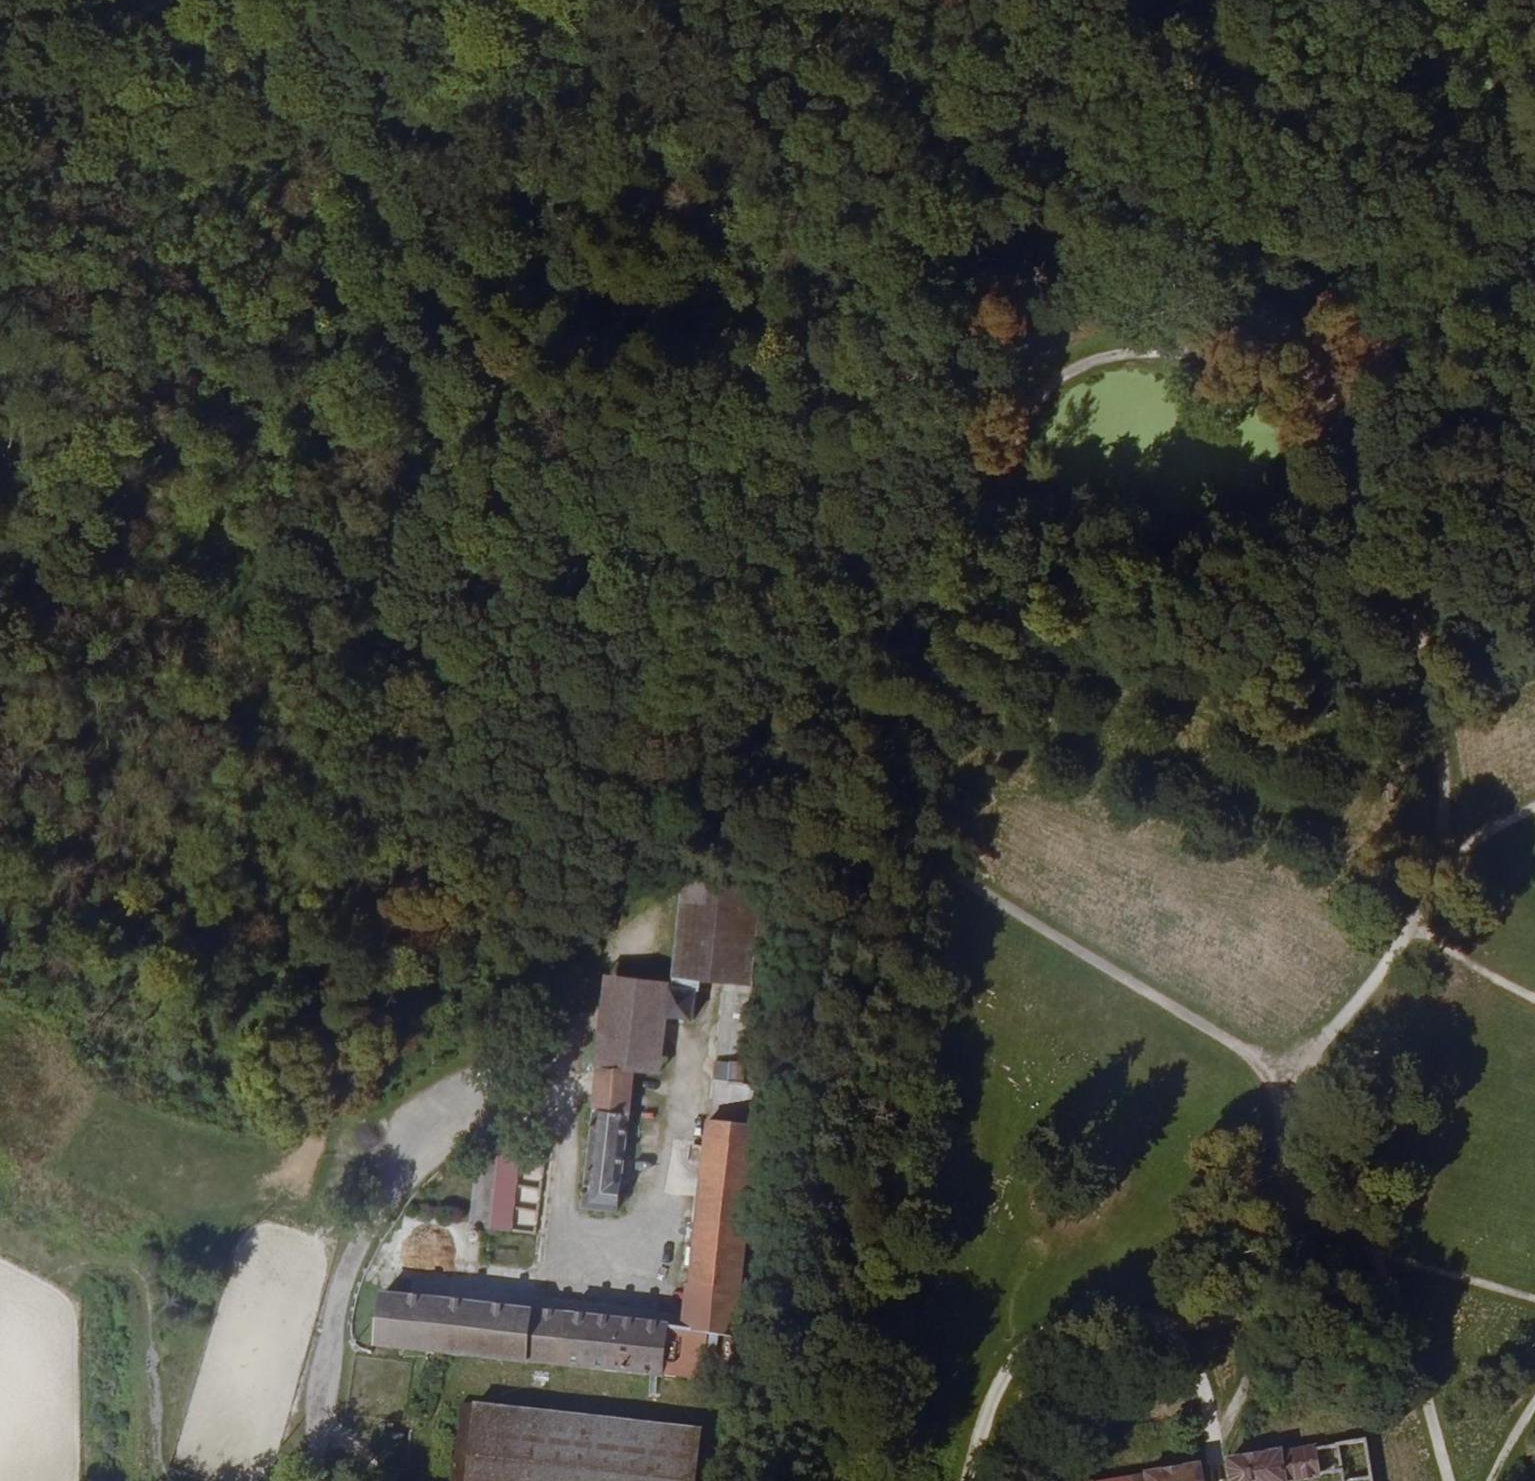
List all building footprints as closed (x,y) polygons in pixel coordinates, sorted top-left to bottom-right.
[(753,989),(764,892),(702,881),(688,877),(677,980),(725,986),(753,989)] [(672,993),(672,992),(608,984),(597,1074),(634,1078),(662,1082),(669,1023),(672,993)] [(742,1090),(753,989),(725,986),(714,1088),(742,1090)] [(702,996),(672,993),(669,1023),(698,1026),(702,996)] [(593,1116),(594,1117),(583,1215),(618,1219),(634,1078),(597,1074),(593,1116)] [(709,1339),(738,1342),(763,1093),(742,1090),(714,1088),(689,1335),(386,1305),(381,1354),(704,1385),(709,1339)] [(503,1147),(481,1156),(474,1234),(513,1239),(522,1148),(503,1147)] [(474,1417),(468,1480),(710,1480),(713,1442),(474,1417)] [(1367,1435),(1229,1460),(1233,1480),(1295,1480),(1341,1473),(1342,1480),(1375,1480),(1367,1435)] [(1112,1480),(1206,1480),(1203,1464),(1112,1480)]
